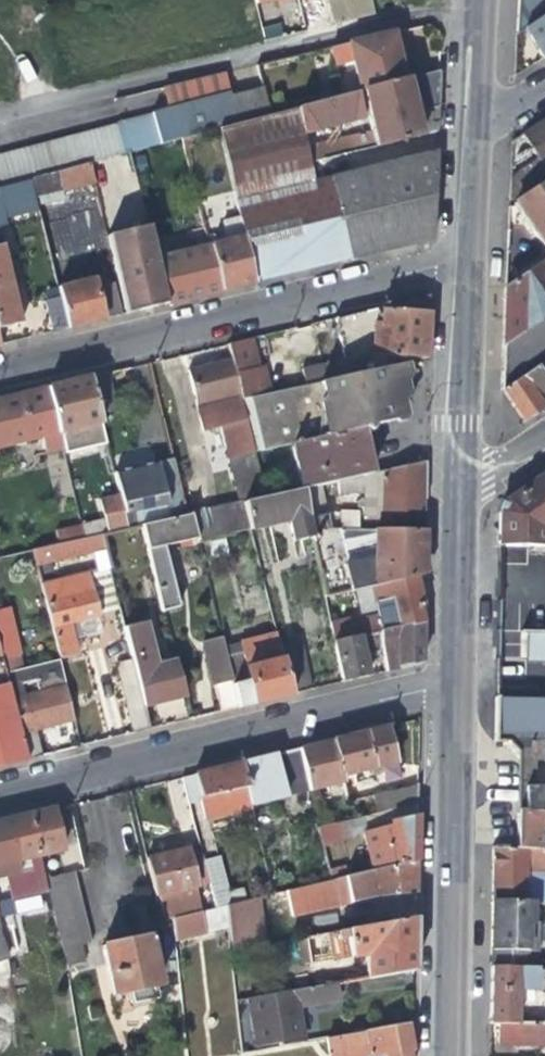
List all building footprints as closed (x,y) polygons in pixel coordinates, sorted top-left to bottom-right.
[(377,12),(374,0),(328,0),(335,24),(377,12)] [(522,30),(544,15),(544,0),(515,0),(513,36),(522,30)] [(522,30),(540,61),(544,58),(544,15),(522,30)] [(394,48),(391,34),(329,49),(334,66),(352,63),(358,91),(403,80),(398,59),(395,47),(394,48)] [(365,118),(368,130),(372,147),(432,131),(428,109),(436,107),(436,87),(437,71),(403,80),(358,91),(293,108),(300,134),(365,118)] [(181,138),(214,129),(236,123),(230,96),(224,74),(187,82),(161,88),(164,99),(166,109),(116,122),(114,122),(115,127),(122,153),(125,153),(131,151),(181,138)] [(260,88),(230,96),(236,123),(267,115),(260,88)] [(309,172),(307,164),(303,147),(300,134),(293,108),(267,115),(236,123),(214,129),(236,216),(252,281),(275,276),(351,257),(417,241),(417,222),(418,207),(419,179),(420,155),(312,182),(309,172)] [(509,179),(508,202),(544,177),(544,118),(539,122),(520,135),(536,160),(509,179)] [(0,157),(0,185),(32,177),(90,162),(122,153),(115,127),(0,157)] [(368,130),(338,138),(342,155),(372,147),(368,130)] [(338,138),(303,147),(307,164),(342,155),(338,138)] [(94,180),(90,162),(32,177),(36,195),(87,182),(94,180)] [(544,255),(544,182),(511,205),(531,234),(544,255)] [(207,245),(208,247),(218,290),(235,286),(252,281),(236,216),(218,221),(223,242),(207,245)] [(109,245),(125,313),(146,307),(166,302),(150,236),(109,245)] [(20,324),(15,304),(0,244),(0,329),(20,324)] [(156,259),(166,302),(189,297),(218,290),(208,247),(156,259)] [(505,288),(504,315),(502,355),(501,390),(534,367),(536,369),(544,364),(544,260),(505,288)] [(58,286),(60,297),(67,326),(87,322),(119,314),(112,285),(96,289),(95,283),(90,284),(89,278),(58,286)] [(312,364),(312,366),(316,382),(392,365),(393,355),(415,357),(426,358),(427,328),(428,294),(420,296),(335,317),(343,356),(312,364)] [(44,301),(51,330),(67,326),(60,297),(44,301)] [(256,366),(250,338),(227,343),(230,356),(240,399),(268,392),(264,376),(262,365),(256,366)] [(219,422),(237,501),(241,500),(263,496),(252,450),(240,399),(230,356),(186,366),(192,391),(200,427),(219,422)] [(399,363),(392,365),(316,382),(268,392),(240,399),(252,450),(287,442),(356,427),(397,418),(398,393),(399,363)] [(536,369),(534,367),(501,390),(514,410),(522,423),(544,407),(544,364),(536,369)] [(312,366),(264,376),(268,392),(316,382),(312,366)] [(116,411),(106,373),(104,373),(90,377),(98,414),(116,411)] [(100,422),(98,414),(90,377),(73,381),(45,388),(56,433),(100,422)] [(56,433),(45,388),(0,399),(0,447),(40,437),(44,452),(60,449),(56,433)] [(287,442),(296,488),(316,484),(358,474),(366,473),(361,449),(356,427),(287,442)] [(108,457),(104,438),(90,442),(95,460),(108,457)] [(111,471),(117,495),(121,513),(164,502),(167,517),(182,514),(169,457),(148,462),(148,464),(137,466),(111,471)] [(382,515),(385,528),(416,529),(416,496),(417,461),(366,473),(358,474),(367,515),(382,515)] [(504,501),(497,518),(497,543),(497,545),(544,545),(544,472),(541,475),(504,501)] [(321,510),(316,484),(296,488),(302,514),(321,510)] [(288,540),(307,536),(302,514),(296,488),(263,496),(241,500),(251,527),(283,518),(288,540)] [(78,523),(81,536),(96,533),(125,527),(121,513),(117,495),(96,500),(101,518),(78,523)] [(237,501),(187,513),(192,538),(251,527),(241,500),(237,501)] [(341,509),(340,526),(359,527),(360,510),(341,509)] [(326,527),(321,510),(302,514),(307,536),(320,596),(365,586),(406,577),(415,575),(415,557),(416,529),(385,528),(376,528),(375,554),(345,561),(335,527),(326,527)] [(158,546),(192,538),(187,513),(182,514),(167,517),(136,524),(144,558),(157,609),(173,605),(158,546)] [(32,565),(100,549),(96,533),(81,536),(28,548),(32,565)] [(37,584),(55,659),(73,655),(65,624),(88,619),(95,617),(84,573),(37,584)] [(412,595),(406,577),(365,586),(371,614),(352,618),(356,633),(375,629),(414,621),(410,606),(415,606),(412,595)] [(495,602),(495,615),(495,631),(544,632),(544,604),(495,602)] [(14,656),(3,607),(0,608),(0,660),(9,698),(23,757),(37,754),(31,728),(53,723),(66,720),(58,686),(18,697),(12,671),(9,657),(14,656)] [(142,619),(119,625),(122,637),(127,656),(139,704),(162,698),(181,693),(170,656),(153,661),(142,619)] [(377,649),(381,669),(414,661),(414,636),(414,621),(375,629),(376,642),(377,649)] [(233,641),(217,644),(232,706),(261,698),(287,692),(275,643),(271,628),(232,637),(233,641)] [(359,654),(377,649),(376,642),(375,629),(356,633),(329,639),(338,679),(352,676),(363,673),(359,654)] [(495,631),(495,644),(495,657),(527,657),(537,658),(544,658),(544,632),(495,631)] [(210,690),(215,710),(232,706),(217,644),(215,634),(197,639),(210,690)] [(294,639),(275,643),(287,692),(305,688),(294,639)] [(18,670),(14,656),(9,657),(12,671),(18,670)] [(114,659),(131,730),(145,727),(139,704),(127,656),(114,659)] [(23,757),(9,698),(7,698),(0,670),(0,763),(23,757)] [(505,741),(544,742),(544,699),(494,698),(493,741),(505,741)] [(359,735),(332,742),(341,778),(394,764),(386,729),(359,735)] [(505,741),(518,755),(522,759),(528,760),(536,760),(544,761),(544,742),(505,741)] [(308,792),(322,788),(342,783),(341,778),(332,742),(315,746),(298,750),(306,784),(308,792)] [(283,789),(306,784),(298,750),(271,757),(241,764),(250,806),(284,798),(283,789)] [(535,789),(536,760),(528,760),(522,759),(518,755),(516,810),(519,810),(521,789),(535,789)] [(254,824),(250,806),(241,764),(216,771),(182,779),(189,808),(200,805),(204,821),(226,816),(230,830),(254,824)] [(346,802),(342,783),(322,788),(327,807),(346,802)] [(381,795),(375,797),(379,814),(415,804),(416,787),(381,795)] [(514,850),(537,851),(537,830),(544,830),(544,790),(535,789),(521,789),(519,810),(516,810),(515,810),(515,823),(514,832),(514,841),(514,850)] [(366,817),(379,814),(375,797),(348,804),(353,820),(366,817)] [(379,814),(366,817),(369,831),(342,838),(352,877),(379,870),(414,862),(414,843),(415,804),(379,814)] [(53,811),(29,817),(39,857),(62,851),(53,811)] [(29,817),(7,822),(0,823),(0,876),(8,875),(9,882),(13,898),(47,891),(43,874),(39,857),(29,817)] [(339,860),(335,844),(339,843),(334,825),(317,830),(324,863),(339,860)] [(172,853),(146,859),(155,896),(197,887),(188,849),(172,853)] [(537,851),(514,850),(491,849),(491,875),(490,904),(523,904),(523,873),(544,873),(544,851),(537,851)] [(343,879),(339,860),(324,863),(329,882),(343,879)] [(413,883),(414,862),(379,870),(352,877),(343,879),(349,905),(375,899),(413,896),(413,883)] [(204,870),(211,896),(223,893),(217,867),(204,870)] [(89,943),(72,874),(47,880),(64,949),(89,943)] [(0,876),(0,884),(9,882),(8,875),(0,876)] [(292,917),(349,905),(343,879),(329,882),(286,892),(292,917)] [(224,894),(223,893),(211,896),(214,909),(225,907),(241,903),(238,892),(224,894)] [(18,898),(19,912),(40,910),(39,896),(18,898)] [(257,899),(241,903),(225,907),(228,928),(230,953),(262,947),(257,899)] [(523,904),(490,904),(490,933),(489,968),(544,969),(544,926),(530,926),(530,904),(523,904)] [(206,912),(210,932),(228,928),(225,907),(214,909),(206,912)] [(175,940),(210,932),(206,912),(173,920),(175,940)] [(365,980),(411,972),(412,947),(413,920),(304,939),(309,966),(323,963),(321,947),(331,946),(335,962),(366,957),(365,980)] [(20,930),(1,934),(7,960),(8,960),(27,955),(20,930)] [(102,947),(112,996),(157,987),(147,938),(123,943),(102,947)] [(8,960),(7,960),(0,961),(0,975),(10,972),(8,960)] [(544,970),(544,969),(489,968),(489,995),(488,1026),(496,1026),(514,1026),(515,993),(539,994),(539,980),(544,980),(544,970)] [(278,1047),(300,1043),(295,1016),(293,1009),(348,998),(346,983),(245,1000),(254,1048),(277,1045),(278,1047)] [(325,1039),(327,1048),(328,1055),(382,1055),(406,1055),(406,1052),(409,1051),(405,1024),(325,1039)] [(538,1027),(514,1026),(496,1026),(496,1047),(509,1047),(514,1047),(514,1052),(535,1053),(536,1047),(544,1047),(544,1027),(538,1027)]
